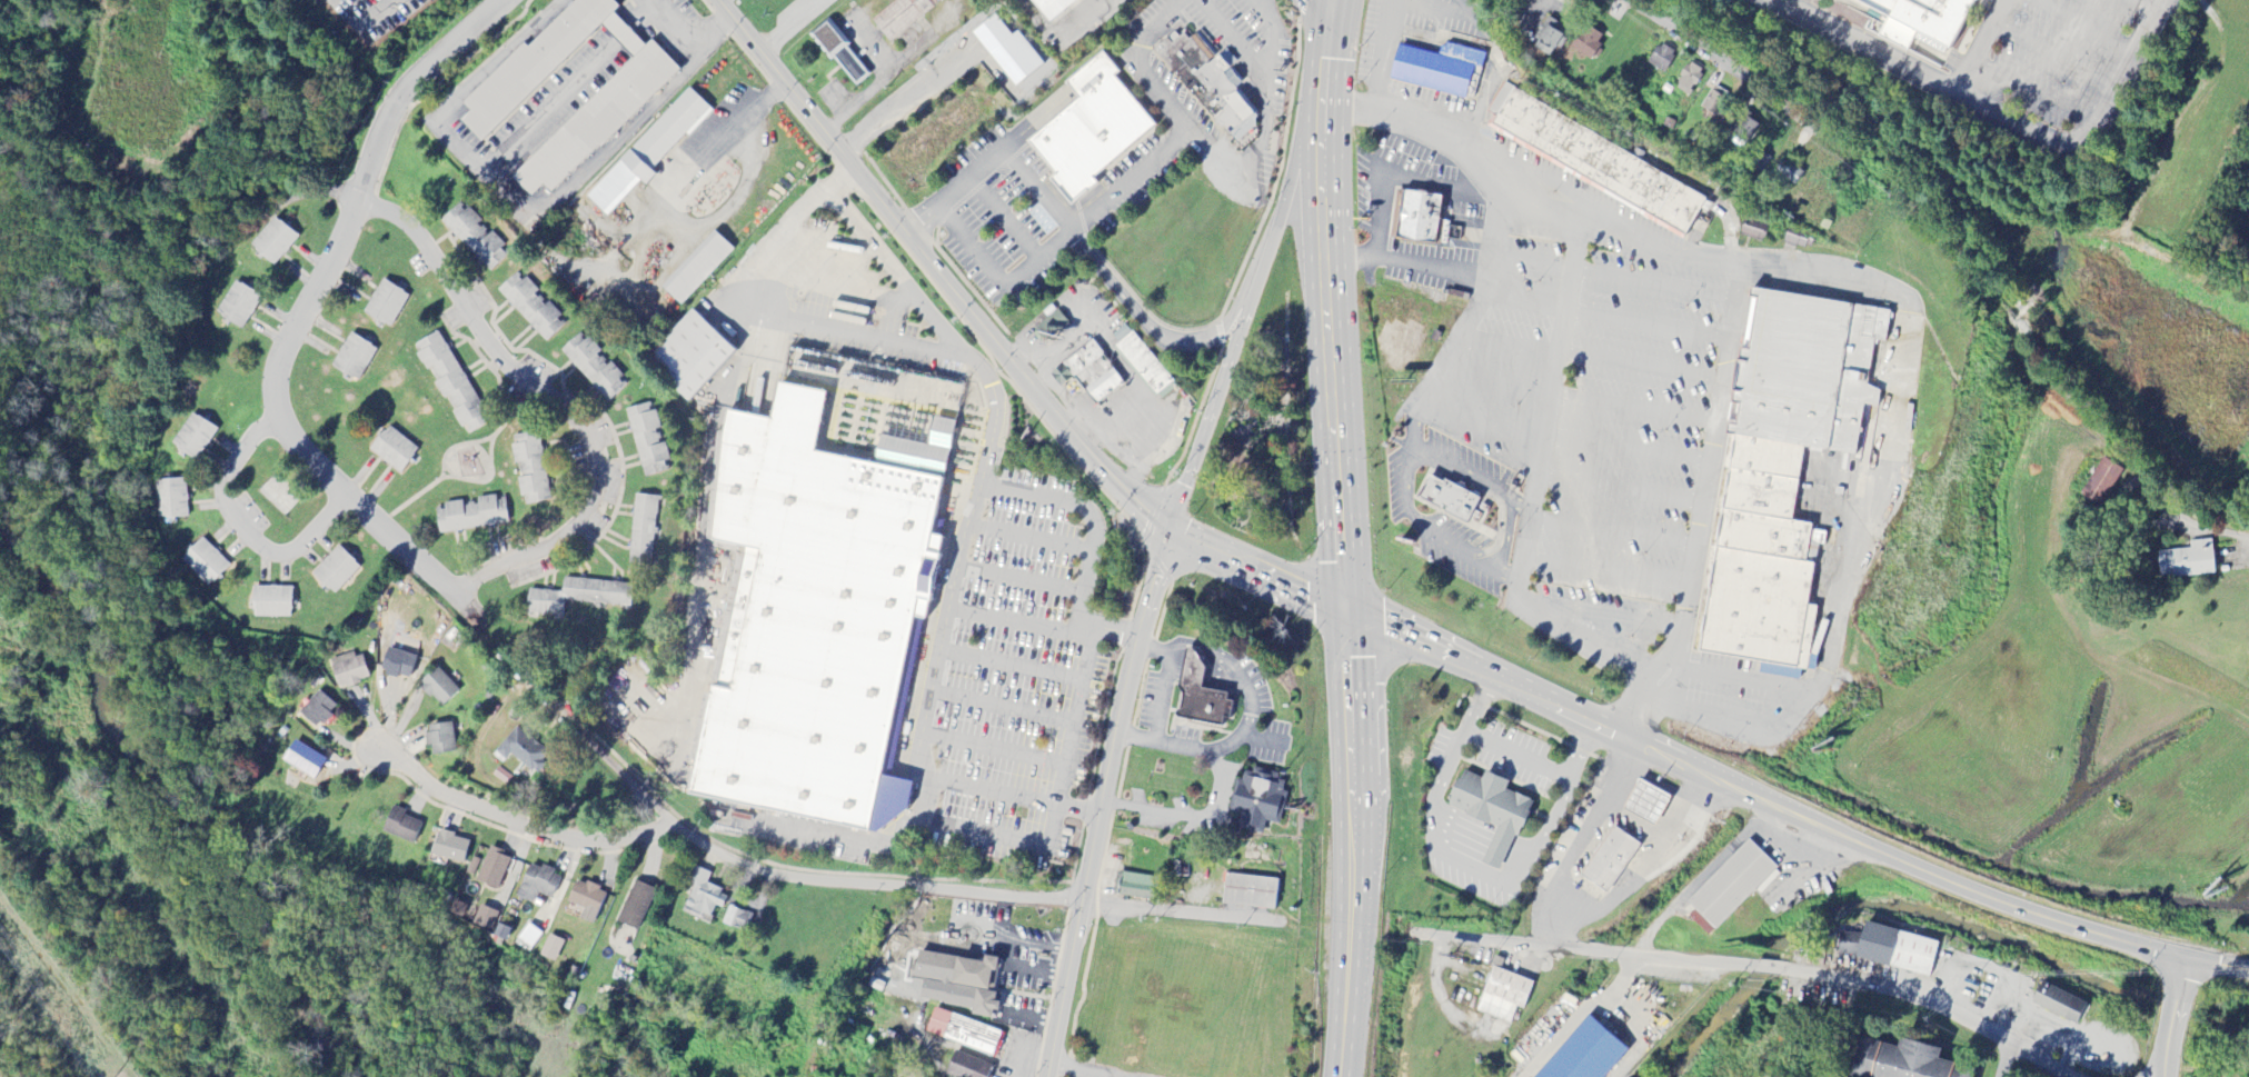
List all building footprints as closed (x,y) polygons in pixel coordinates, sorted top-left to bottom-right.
[(633,61),(509,177),(529,198),(542,186),(550,194),(680,72),(651,41),(644,48),(611,13),(617,7),(610,0),(576,0),(525,48),(523,45),(461,103),(469,112),(459,122),(477,142),(601,26),(633,61)] [(888,43),(946,0),(895,0),(870,18),(888,43)] [(1046,22),(1075,0),(1029,0),(1046,22)] [(1884,21),(1875,38),(1904,53),(1914,34),(1947,51),(1973,0),(1844,0),(1884,21)] [(1532,48),(1549,58),(1556,47),(1567,30),(1549,19),(1532,48)] [(855,87),(871,74),(827,21),(811,34),(855,87)] [(1153,51),(1232,142),(1255,122),(1254,116),(1256,113),(1233,87),(1242,79),(1196,27),(1187,33),(1182,27),(1177,31),(1173,27),(1152,44),(1156,49),(1153,51)] [(1571,48),(1589,61),(1605,40),(1586,27),(1571,48)] [(1388,80),(1473,101),(1485,54),(1442,44),(1439,56),(1397,46),(1388,80)] [(1665,75),(1676,56),(1657,46),(1647,65),(1665,75)] [(1071,202),(1048,177),(1054,172),(1026,140),(1077,97),(1065,82),(1102,51),(1119,72),(1114,77),(1154,123),(1092,177),(1096,181),(1071,202)] [(1674,90),(1688,97),(1702,71),(1688,64),(1674,90)] [(1502,87),(1488,113),(1493,115),(1485,131),(1686,238),(1700,210),(1707,213),(1714,200),(1502,87)] [(1701,111),(1717,117),(1726,95),(1709,88),(1701,111)] [(640,181),(645,186),(655,175),(652,172),(711,110),(688,89),(585,198),(606,217),(640,181)] [(1795,186),(1802,175),(1782,161),(1775,172),(1795,186)] [(1395,240),(1446,246),(1449,221),(1440,220),(1442,196),(1401,192),(1395,240)] [(484,269),(503,251),(458,204),(440,221),(484,269)] [(298,238),(275,218),(250,247),(272,267),(298,238)] [(1769,225),(1743,220),(1740,238),(1765,243),(1769,225)] [(1809,251),(1814,237),(1787,229),(1783,243),(1809,251)] [(660,287),(680,306),(733,251),(713,232),(660,287)] [(535,293),(516,273),(496,291),(545,342),(565,323),(546,304),(543,307),(533,296),(535,293)] [(389,329),(408,296),(382,280),(362,313),(389,329)] [(260,295),(233,283),(217,317),(244,329),(260,295)] [(1772,295),(1888,313),(1870,456),(1794,455),(1794,530),(1830,535),(1812,656),(1710,651),(1772,295)] [(1067,323),(1056,310),(1035,328),(1047,341),(1067,323)] [(737,352),(693,311),(647,359),(691,401),(737,352)] [(487,423),(439,332),(414,345),(419,354),(416,355),(424,371),(430,368),(437,382),(434,384),(442,400),(445,398),(461,428),(464,427),(468,434),(487,423)] [(627,383),(580,333),(559,352),(606,402),(627,383)] [(1173,381),(1130,333),(1113,348),(1156,396),(1173,381)] [(331,370),(360,382),(375,347),(347,334),(331,370)] [(1062,365),(1095,405),(1124,382),(1091,341),(1062,365)] [(910,780),(905,808),(873,831),(683,790),(744,547),(707,537),(726,408),(770,418),(780,383),(826,395),(814,449),(937,480),(927,536),(938,538),(919,617),(912,617),(879,777),(910,780)] [(625,410),(641,474),(670,466),(653,403),(625,410)] [(195,462),(217,430),(192,413),(171,446),(195,462)] [(399,474),(417,449),(386,426),(367,451),(399,474)] [(548,502),(538,433),(513,436),(514,445),(510,446),(513,465),(518,464),(520,480),(517,481),(519,499),(524,498),(525,505),(548,502)] [(2082,499),(2104,508),(2121,466),(2100,457),(2082,499)] [(1467,524),(1479,497),(1428,474),(1416,501),(1467,524)] [(257,493),(283,517),(299,500),(273,476),(257,493)] [(156,481),(157,520),(187,519),(186,480),(156,481)] [(508,525),(504,496),(476,500),(476,504),(462,506),(461,503),(434,506),(438,534),(508,525)] [(629,564),(652,565),(655,497),(632,496),(629,564)] [(229,566),(203,538),(180,560),(207,588),(229,566)] [(2190,551),(2157,553),(2159,579),(2214,575),(2212,541),(2189,542),(2190,551)] [(333,596),(360,568),(338,547),(311,575),(333,596)] [(525,614),(561,616),(562,604),(630,608),(631,584),(562,580),(561,593),(527,591),(525,614)] [(251,617),(290,618),(291,588),(252,587),(251,617)] [(408,681),(415,658),(386,649),(379,673),(408,681)] [(1234,696),(1201,690),(1205,664),(1194,662),(1196,651),(1185,649),(1173,720),(1223,728),(1224,721),(1230,721),(1234,696)] [(360,652),(329,662),(337,690),(369,680),(360,652)] [(440,709),(458,692),(435,668),(417,685),(440,709)] [(315,731),(337,707),(319,691),(297,715),(315,731)] [(427,747),(430,747),(432,757),(455,753),(451,724),(424,728),(427,747)] [(533,776),(549,758),(515,728),(491,755),(501,763),(509,754),(533,776)] [(313,781),(326,761),(294,741),(282,761),(313,781)] [(1495,829),(1481,865),(1501,874),(1531,801),(1505,791),(1508,783),(1484,773),(1481,780),(1461,771),(1445,809),(1495,829)] [(1278,826),(1288,784),(1241,772),(1231,813),(1241,816),(1237,829),(1262,835),(1265,822),(1278,826)] [(1670,795),(1636,781),(1622,814),(1657,828),(1670,795)] [(383,835),(415,844),(421,822),(405,818),(406,813),(390,808),(383,835)] [(1579,877),(1607,896),(1639,846),(1611,827),(1579,877)] [(463,864),(469,841),(437,831),(430,855),(463,864)] [(1687,905),(1716,932),(1755,890),(1760,895),(1781,873),(1747,841),(1687,905)] [(476,884),(498,891),(509,856),(487,849),(476,884)] [(516,899),(533,905),(537,894),(552,900),(561,876),(528,865),(516,899)] [(694,887),(683,911),(700,919),(702,914),(711,918),(716,907),(722,910),(728,896),(706,885),(710,875),(695,868),(687,883),(694,887)] [(1161,878),(1120,875),(1118,897),(1159,901),(1161,878)] [(1222,906),(1276,912),(1279,880),(1225,875),(1222,906)] [(655,889),(633,880),(616,924),(638,933),(655,889)] [(605,891),(574,881),(567,905),(583,909),(579,921),(595,926),(605,891)] [(492,932),(498,913),(479,907),(472,926),(492,932)] [(723,925),(747,933),(752,915),(728,908),(723,925)] [(543,934),(530,924),(517,940),(531,950),(543,934)] [(1939,943),(1865,925),(1861,937),(1842,932),(1836,956),(1930,978),(1939,943)] [(494,939),(506,943),(510,930),(498,926),(494,939)] [(554,964),(564,943),(549,936),(539,956),(554,964)] [(998,960),(983,958),(982,964),(917,954),(915,966),(910,966),(908,979),(922,981),(919,1002),(972,1010),(971,1016),(996,1020),(1000,995),(993,994),(998,960)] [(1533,983),(1492,968),(1476,1013),(1510,1025),(1516,1008),(1523,1011),(1533,983)] [(2077,1026),(2086,1004),(2041,984),(2031,1007),(2077,1026)] [(925,1035),(996,1058),(1004,1033),(933,1010),(925,1035)] [(1628,1053),(1587,1017),(1536,1076),(1607,1076),(1628,1053)] [(1976,1072),(1938,1061),(1941,1052),(1900,1040),(1898,1049),(1860,1039),(1850,1076),(1974,1076),(1976,1072)] [(954,1053),(944,1076),(988,1076),(992,1068),(954,1053)]
